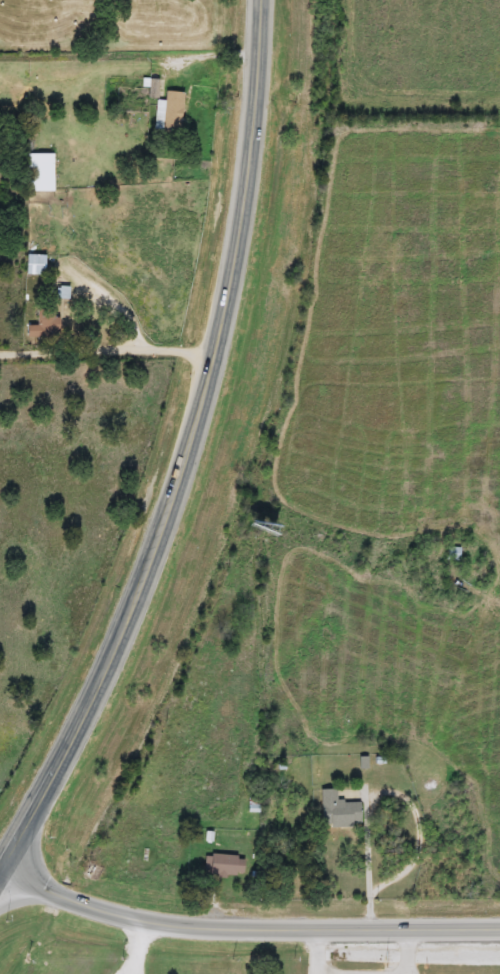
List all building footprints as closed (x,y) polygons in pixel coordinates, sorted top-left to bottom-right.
[(145,99),(147,79),(164,80),(163,92),(181,93),(178,131),(160,130),(162,100),(145,99)] [(52,154),(52,192),(24,192),(24,154),(52,154)] [(56,338),(24,338),(24,326),(35,326),(35,309),(56,309),(56,338)] [(240,527),(243,518),(269,527),(266,536),(240,527)] [(458,549),(458,561),(445,561),(445,549),(458,549)] [(319,789),(335,789),(335,802),(359,802),(360,826),(320,827),(319,789)] [(241,875),(206,875),(206,855),(241,855),(241,875)]
